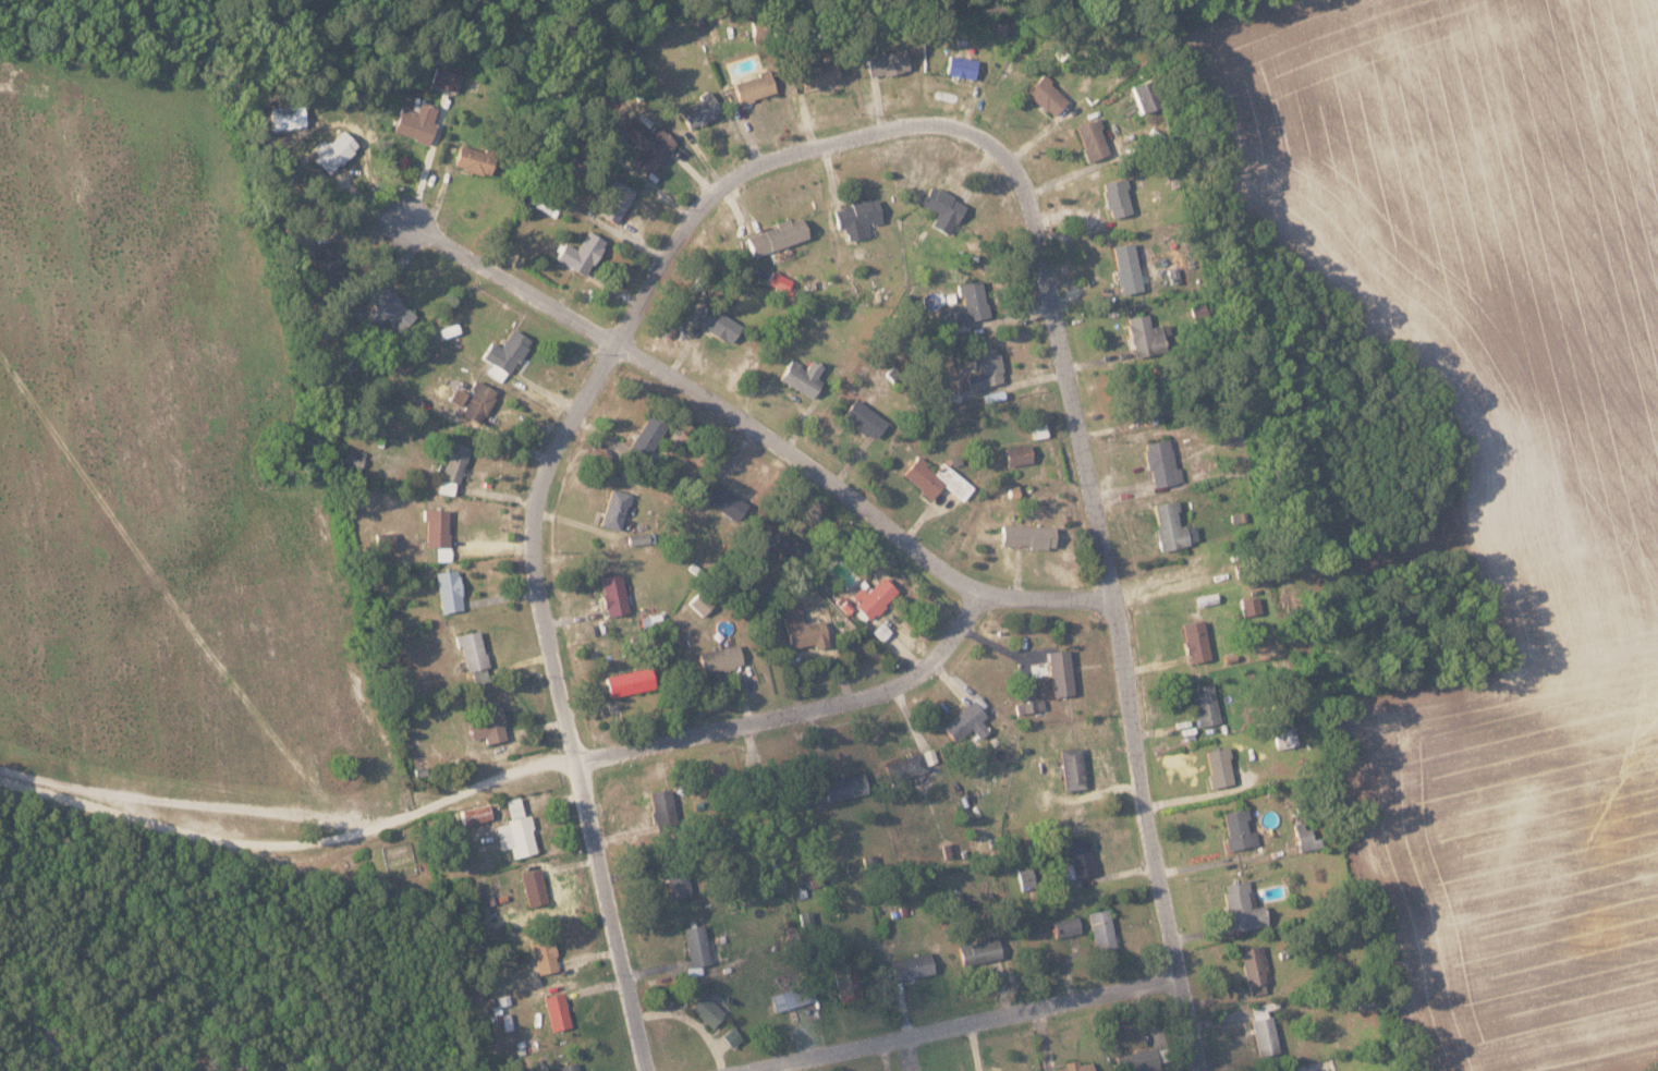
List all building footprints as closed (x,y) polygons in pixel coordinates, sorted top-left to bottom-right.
[(910,69),(906,48),(866,56),(871,78),(910,69)] [(805,86),(840,81),(836,55),(823,57),(824,62),(802,65),(805,86)] [(976,79),(979,60),(950,56),(947,75),(976,79)] [(431,85),(456,92),(462,69),(437,62),(431,85)] [(734,82),(741,104),(777,92),(770,71),(734,82)] [(1028,90),(1052,118),(1070,102),(1045,75),(1028,90)] [(1134,86),(1141,114),(1158,110),(1152,82),(1134,86)] [(680,110),(692,130),(723,113),(711,92),(680,110)] [(428,143),(440,110),(421,103),(417,112),(403,107),(394,131),(428,143)] [(272,129),(306,128),(305,105),(271,107),(272,129)] [(1088,161),(1109,155),(1100,119),(1078,125),(1088,161)] [(644,149),(633,161),(649,175),(678,143),(657,124),(650,133),(637,122),(626,133),(644,149)] [(332,172),(359,146),(344,130),(328,145),(324,140),(312,151),(332,172)] [(497,155),(461,145),(455,167),(491,177),(497,155)] [(1112,219),(1135,213),(1125,178),(1103,184),(1112,219)] [(621,224),(635,189),(615,181),(601,216),(621,224)] [(952,235),(968,203),(932,186),(922,205),(939,213),(933,226),(952,235)] [(872,237),(869,225),(883,222),(879,199),(835,207),(839,228),(847,227),(849,241),(872,237)] [(754,256),(810,238),(802,216),(776,224),(777,227),(748,237),(754,256)] [(606,240),(587,231),(579,249),(565,243),(557,261),(590,276),(606,240)] [(1113,247),(1124,295),(1145,290),(1134,242),(1113,247)] [(959,284),(963,305),(941,308),(944,325),(989,318),(983,280),(959,284)] [(366,298),(375,305),(367,315),(378,324),(384,318),(401,333),(417,314),(379,282),(366,298)] [(743,324),(707,307),(698,326),(733,344),(743,324)] [(1127,319),(1137,357),(1168,350),(1161,324),(1152,327),(1149,314),(1127,319)] [(532,338),(513,327),(502,346),(493,340),(483,357),(493,363),(487,373),(505,383),(532,338)] [(970,387),(1004,381),(999,347),(977,350),(980,371),(968,373),(970,387)] [(813,397),(823,380),(818,377),(825,365),(813,358),(808,367),(793,358),(781,378),(813,397)] [(451,400),(460,404),(457,411),(484,423),(499,389),(475,378),(469,392),(457,387),(451,400)] [(888,421),(857,397),(844,415),(876,438),(888,421)] [(669,422),(650,411),(630,446),(649,457),(669,422)] [(1172,437),(1145,442),(1154,486),(1181,480),(1172,437)] [(441,476),(460,482),(471,446),(452,440),(441,476)] [(1007,445),(1009,464),(1033,462),(1031,443),(1007,445)] [(363,468),(366,450),(349,446),(345,465),(363,468)] [(904,475),(933,498),(944,485),(964,500),(975,486),(944,461),(937,470),(918,456),(904,475)] [(735,492),(713,482),(704,502),(738,516),(741,509),(730,504),(735,492)] [(603,525),(623,529),(630,492),(611,488),(603,525)] [(1155,502),(1162,548),(1199,543),(1196,524),(1181,526),(1177,499),(1155,502)] [(427,545),(449,546),(450,508),(427,508),(427,545)] [(798,561),(809,543),(766,518),(751,542),(774,555),(778,549),(798,561)] [(1056,525),(1003,524),(1003,546),(1056,547),(1056,525)] [(377,532),(377,551),(396,550),(395,531),(377,532)] [(630,544),(656,541),(655,531),(629,534),(630,544)] [(437,571),(441,611),(464,609),(459,568),(437,571)] [(630,611),(621,571),(600,576),(609,616),(630,611)] [(872,587),(865,579),(851,591),(859,600),(855,603),(870,619),(900,591),(885,575),(872,587)] [(689,602),(703,615),(716,602),(702,589),(689,602)] [(1241,599),(1245,615),(1263,611),(1259,595),(1241,599)] [(830,645),(824,619),(804,623),(800,602),(782,605),(791,648),(816,643),(817,648),(830,645)] [(1190,662),(1211,659),(1205,619),(1184,622),(1190,662)] [(487,667),(483,629),(460,632),(465,670),(487,667)] [(700,651),(704,672),(743,664),(739,643),(700,651)] [(1073,694),(1070,649),(1050,650),(1052,695),(1073,694)] [(606,675),(611,696),(656,687),(652,666),(606,675)] [(472,671),(475,683),(490,680),(487,668),(472,671)] [(1024,702),(1016,702),(1017,712),(1045,709),(1044,698),(1036,699),(1034,682),(1022,684),(1024,702)] [(1219,722),(1215,683),(1193,685),(1198,725),(1219,722)] [(472,738),(486,736),(487,743),(508,739),(500,699),(476,703),(479,718),(469,720),(472,738)] [(972,727),(981,738),(990,730),(981,720),(987,714),(973,699),(942,726),(956,741),(972,727)] [(890,762),(896,780),(940,765),(933,746),(890,762)] [(1066,790),(1087,786),(1081,746),(1060,749),(1066,790)] [(1213,787),(1236,783),(1228,746),(1206,750),(1213,787)] [(825,781),(830,802),(869,791),(864,771),(825,781)] [(658,817),(676,812),(669,788),(651,793),(658,817)] [(539,852),(530,813),(525,814),(521,796),(507,799),(511,821),(497,824),(502,848),(512,846),(514,857),(539,852)] [(462,810),(465,824),(492,817),(488,802),(462,810)] [(1260,843),(1257,830),(1252,831),(1246,807),(1223,813),(1232,850),(1260,843)] [(1301,851),(1322,847),(1318,826),(1306,829),(1305,822),(1295,824),(1301,851)] [(1067,878),(1095,874),(1090,837),(1067,840),(1071,864),(1065,865),(1067,878)] [(1018,864),(1020,881),(1035,879),(1033,863),(1018,864)] [(524,871),(529,907),(548,905),(543,868),(524,871)] [(667,873),(672,900),(692,896),(687,869),(667,873)] [(771,890),(785,888),(783,870),(769,872),(771,890)] [(1225,883),(1233,931),(1268,925),(1265,904),(1255,906),(1250,879),(1225,883)] [(1097,951),(1118,947),(1109,908),(1089,912),(1097,951)] [(1057,937),(1082,932),(1078,914),(1053,920),(1057,937)] [(684,927),(692,966),(712,962),(704,923),(684,927)] [(531,938),(540,974),(560,969),(551,933),(531,938)] [(1003,957),(999,936),(959,945),(964,966),(1003,957)] [(1241,948),(1250,996),(1268,992),(1266,981),(1271,980),(1264,944),(1241,948)] [(892,958),(895,979),(935,973),(932,952),(892,958)] [(858,965),(847,967),(850,987),(839,988),(841,1002),(863,998),(858,965)] [(816,1000),(811,982),(772,993),(777,1011),(816,1000)] [(545,996),(553,1030),(572,1026),(564,991),(545,996)] [(726,1013),(705,993),(691,1007),(712,1027),(726,1013)] [(1251,1005),(1260,1055),(1280,1051),(1272,1008),(1280,1007),(1279,1000),(1251,1005)] [(1165,1048),(1119,1051),(1120,1070),(1166,1068),(1165,1048)] [(1080,1063),(1079,1059),(1065,1061),(1066,1067),(1046,1070),(1095,1070),(1094,1061),(1080,1063)] [(578,1061),(559,1066),(560,1070),(581,1070),(578,1061)]
